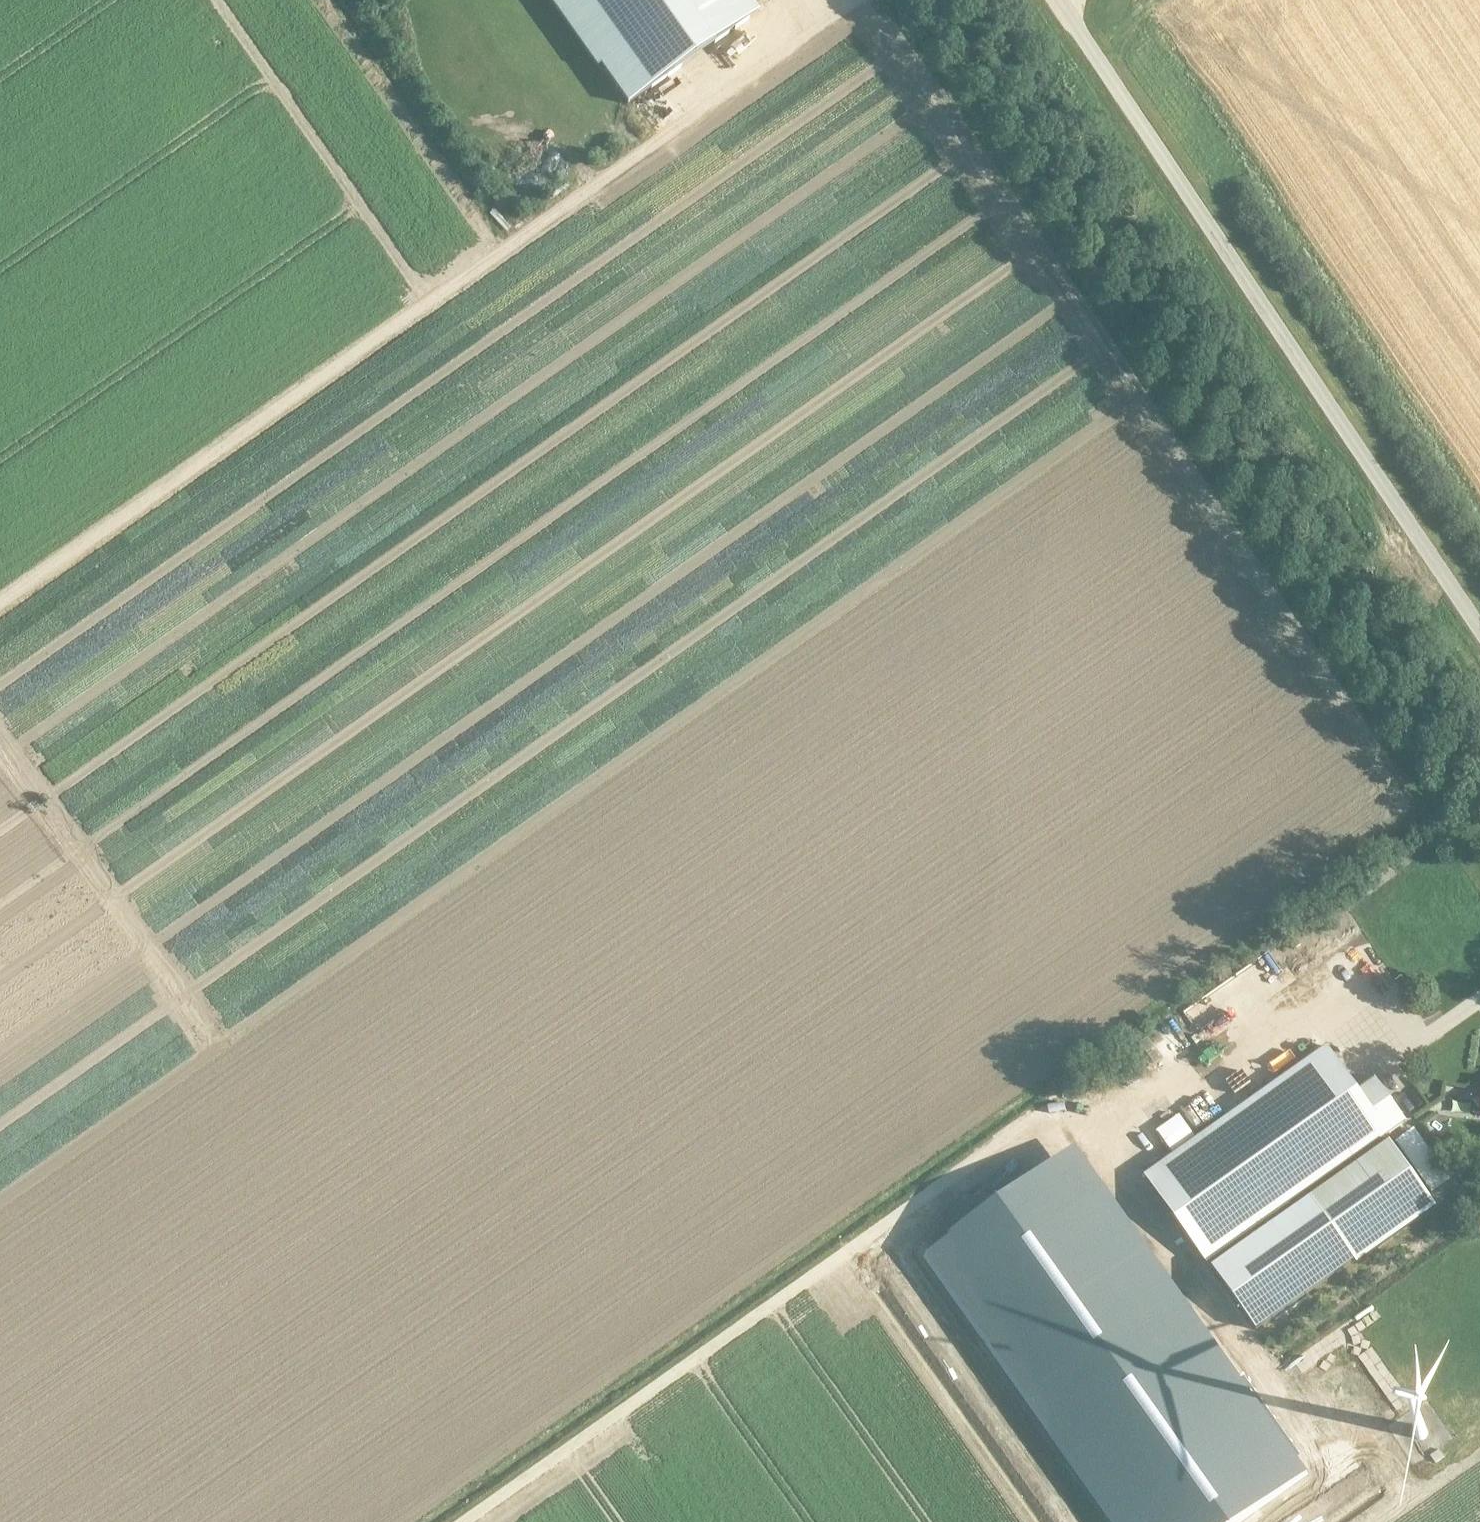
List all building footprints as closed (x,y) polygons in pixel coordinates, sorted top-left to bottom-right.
[(751,0),(554,0),(628,105),(760,12),(751,0)] [(1228,1118),(1146,1175),(1154,1187),(1201,1251),(1208,1263),(1220,1255),(1220,1254),(1289,1204),(1290,1205),(1291,1205),(1295,1210),(1214,1268),(1258,1331),(1435,1205),(1391,1143),(1388,1146),(1384,1139),(1407,1123),(1375,1078),(1358,1090),(1327,1047),(1228,1118)] [(1479,1090),(1464,1100),(1476,1102),(1474,1114),(1479,1115),(1479,1090)] [(1165,1114),(1145,1131),(1154,1141),(1174,1123),(1165,1114)] [(1308,1473),(1077,1148),(924,1256),(1112,1521),(1240,1521),(1308,1473)]
